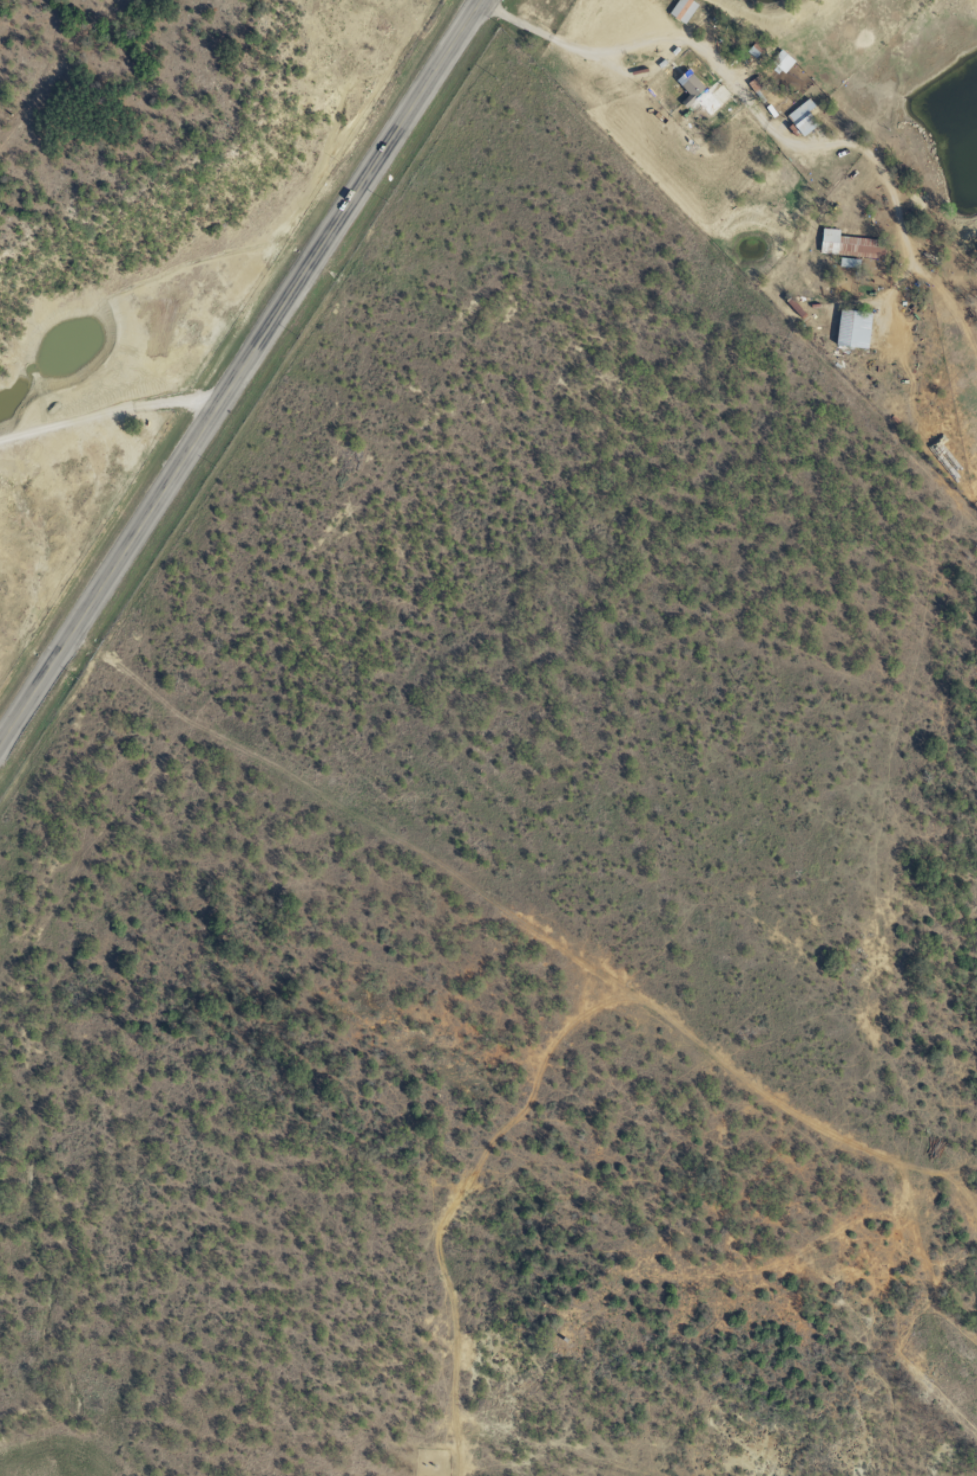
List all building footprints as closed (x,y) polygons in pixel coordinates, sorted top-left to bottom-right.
[(733,95),(720,81),(709,91),(686,68),(674,79),(710,117),(733,95)] [(814,105),(808,98),(786,114),(802,135),(817,124),(807,110),(814,105)] [(884,239),(838,235),(839,229),(821,227),(819,254),(840,255),(839,265),(857,266),(857,257),(883,259),(884,239)] [(871,312),(840,309),(836,345),(867,348),(871,312)]
